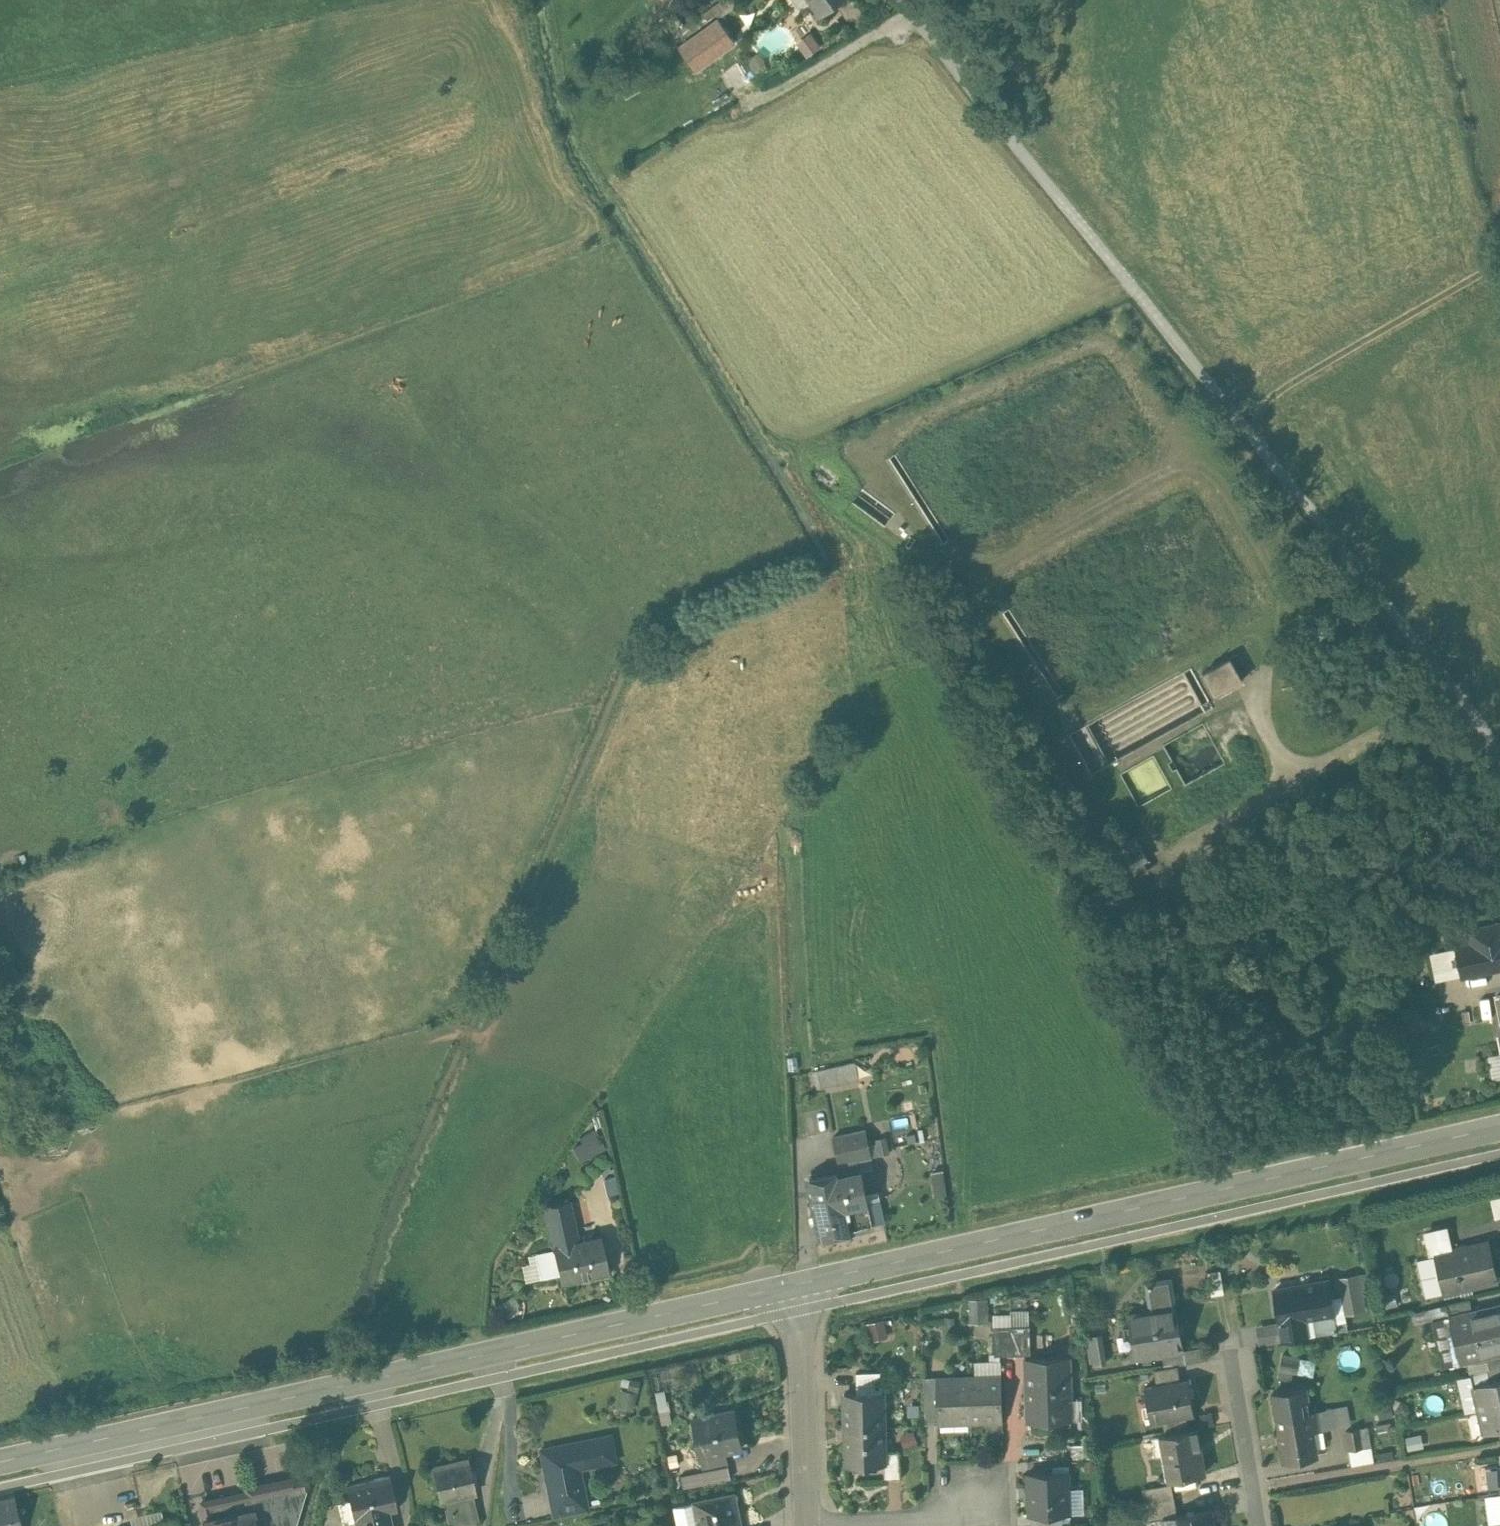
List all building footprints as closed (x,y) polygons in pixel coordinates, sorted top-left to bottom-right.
[(820,16),(841,0),(808,0),(820,16)] [(716,17),(677,45),(693,67),(732,40),(716,17)] [(811,55),(825,44),(814,30),(800,41),(811,55)] [(1203,672),(1215,694),(1242,679),(1230,657),(1203,672)] [(1499,939),(1499,921),(1468,927),(1472,944),(1457,947),(1457,949),(1484,944),(1483,942),(1499,939)] [(1483,942),(1484,944),(1488,966),(1487,967),(1487,969),(1499,966),(1499,939),(1483,942)] [(1463,974),(1487,969),(1487,967),(1488,966),(1484,944),(1457,949),(1463,974)] [(875,1058),(809,1073),(813,1092),(879,1077),(875,1058)] [(581,1156),(608,1143),(599,1126),(582,1135),(585,1141),(576,1145),(581,1156)] [(867,1128),(834,1136),(840,1164),(873,1157),(867,1128)] [(861,1171),(843,1175),(850,1206),(868,1202),(861,1171)] [(843,1175),(806,1183),(819,1240),(856,1232),(855,1228),(850,1206),(843,1175)] [(569,1199),(544,1205),(550,1234),(576,1229),(569,1199)] [(868,1202),(850,1206),(855,1228),(872,1224),(868,1202)] [(601,1235),(578,1240),(576,1229),(550,1234),(553,1246),(553,1248),(554,1248),(554,1249),(559,1272),(561,1279),(560,1280),(561,1282),(563,1281),(607,1271),(607,1272),(609,1271),(608,1269),(601,1237),(601,1235)] [(1448,1229),(1425,1235),(1429,1255),(1435,1254),(1434,1253),(1452,1249),(1448,1229)] [(1489,1240),(1452,1249),(1434,1253),(1435,1254),(1443,1292),(1498,1279),(1489,1240)] [(554,1249),(538,1252),(543,1275),(559,1272),(554,1249)] [(1358,1275),(1339,1279),(1344,1312),(1355,1310),(1354,1295),(1361,1294),(1358,1275)] [(1169,1280),(1147,1283),(1152,1311),(1174,1307),(1169,1280)] [(1329,1280),(1274,1289),(1280,1323),(1283,1341),(1307,1337),(1304,1319),(1313,1317),(1334,1314),(1329,1280)] [(1469,1298),(1446,1304),(1449,1316),(1472,1310),(1469,1298)] [(988,1299),(970,1300),(971,1325),(990,1324),(988,1299)] [(1472,1310),(1449,1316),(1460,1362),(1487,1356),(1499,1353),(1499,1303),(1472,1310)] [(1152,1311),(1128,1315),(1136,1357),(1163,1352),(1183,1348),(1176,1307),(1174,1307),(1152,1311)] [(1334,1314),(1313,1317),(1316,1335),(1337,1332),(1334,1314)] [(886,1321),(868,1324),(871,1341),(889,1338),(886,1321)] [(1029,1326),(1012,1327),(1013,1353),(1030,1353),(1029,1326)] [(1012,1327),(995,1327),(996,1354),(1013,1353),(1012,1327)] [(1101,1333),(1089,1335),(1094,1363),(1106,1361),(1101,1333)] [(1183,1348),(1163,1352),(1165,1367),(1178,1365),(1186,1363),(1183,1348)] [(1487,1356),(1489,1368),(1490,1368),(1499,1366),(1499,1353),(1487,1356)] [(1069,1357),(1026,1358),(1028,1415),(1070,1413),(1069,1357)] [(1001,1360),(976,1361),(976,1375),(1001,1374),(1001,1360)] [(1165,1367),(1154,1369),(1157,1384),(1180,1380),(1178,1365),(1165,1367)] [(1490,1368),(1489,1368),(1486,1368),(1489,1381),(1499,1379),(1499,1366),(1490,1368)] [(882,1371),(856,1372),(857,1392),(883,1391),(882,1371)] [(976,1375),(969,1375),(970,1422),(1003,1421),(1001,1374),(976,1375)] [(969,1375),(936,1376),(938,1424),(970,1422),(969,1375)] [(936,1376),(924,1377),(926,1424),(938,1424),(936,1376)] [(1157,1384),(1145,1386),(1151,1422),(1163,1420),(1165,1433),(1189,1429),(1187,1415),(1195,1414),(1188,1378),(1180,1380),(1157,1384)] [(1473,1385),(1479,1408),(1499,1403),(1499,1379),(1489,1381),(1473,1385)] [(1306,1387),(1273,1393),(1283,1445),(1281,1445),(1283,1461),(1317,1456),(1313,1431),(1321,1430),(1318,1411),(1310,1413),(1306,1387)] [(857,1392),(845,1392),(846,1428),(884,1427),(883,1391),(857,1392)] [(1479,1408),(1484,1432),(1499,1428),(1499,1403),(1479,1408)] [(735,1409),(694,1418),(701,1455),(702,1455),(726,1450),(725,1446),(740,1442),(741,1446),(743,1446),(735,1409)] [(884,1427),(846,1428),(847,1464),(884,1463),(885,1463),(885,1451),(884,1427)] [(1371,1446),(1367,1427),(1360,1428),(1363,1448),(1371,1446)] [(1165,1433),(1163,1434),(1171,1477),(1204,1471),(1197,1428),(1189,1429),(1165,1433)] [(1360,1428),(1346,1430),(1350,1450),(1363,1448),(1360,1428)] [(611,1435),(540,1449),(551,1500),(579,1494),(574,1469),(616,1460),(611,1435)] [(1363,1448),(1350,1450),(1352,1465),(1373,1461),(1371,1446),(1363,1448)] [(726,1450),(702,1455),(705,1466),(728,1461),(726,1450)] [(899,1450),(885,1451),(885,1463),(884,1463),(885,1478),(900,1477),(899,1450)] [(433,1466),(432,1466),(440,1499),(442,1499),(448,1524),(479,1517),(473,1492),(475,1491),(467,1458),(433,1466)] [(729,1465),(703,1471),(705,1483),(732,1477),(729,1465)] [(1069,1471),(1027,1473),(1029,1514),(1031,1514),(1055,1513),(1070,1512),(1069,1471)] [(346,1486),(354,1519),(357,1518),(358,1525),(384,1525),(381,1514),(387,1512),(387,1511),(397,1509),(389,1476),(346,1486)] [(249,1491),(252,1507),(253,1507),(257,1525),(294,1525),(306,1487),(304,1479),(249,1491)] [(1171,1483),(1143,1488),(1146,1503),(1174,1498),(1171,1483)] [(249,1491),(198,1502),(202,1518),(252,1507),(249,1491)] [(548,1493),(525,1497),(529,1519),(551,1515),(548,1493)] [(579,1494),(551,1500),(554,1517),(587,1510),(584,1493),(579,1494)] [(696,1501),(701,1525),(741,1525),(735,1493),(696,1501)] [(0,1498),(0,1525),(21,1525),(16,1506),(13,1495),(0,1498)] [(1174,1498),(1146,1503),(1149,1520),(1162,1518),(1177,1515),(1174,1498)] [(1486,1499),(1489,1522),(1492,1522),(1489,1519),(1487,1509),(1489,1505),(1499,1504),(1499,1498),(1486,1499)] [(675,1505),(679,1525),(681,1525),(689,1523),(694,1525),(701,1525),(696,1501),(675,1505)] [(1489,1505),(1487,1509),(1489,1519),(1492,1522),(1499,1521),(1499,1504),(1489,1505)] [(202,1518),(204,1525),(257,1525),(253,1507),(252,1507),(202,1518)] [(1162,1518),(1164,1525),(1214,1525),(1211,1509),(1177,1515),(1162,1518)] [(1031,1514),(1031,1525),(1046,1525),(1056,1525),(1055,1513),(1031,1514)]
